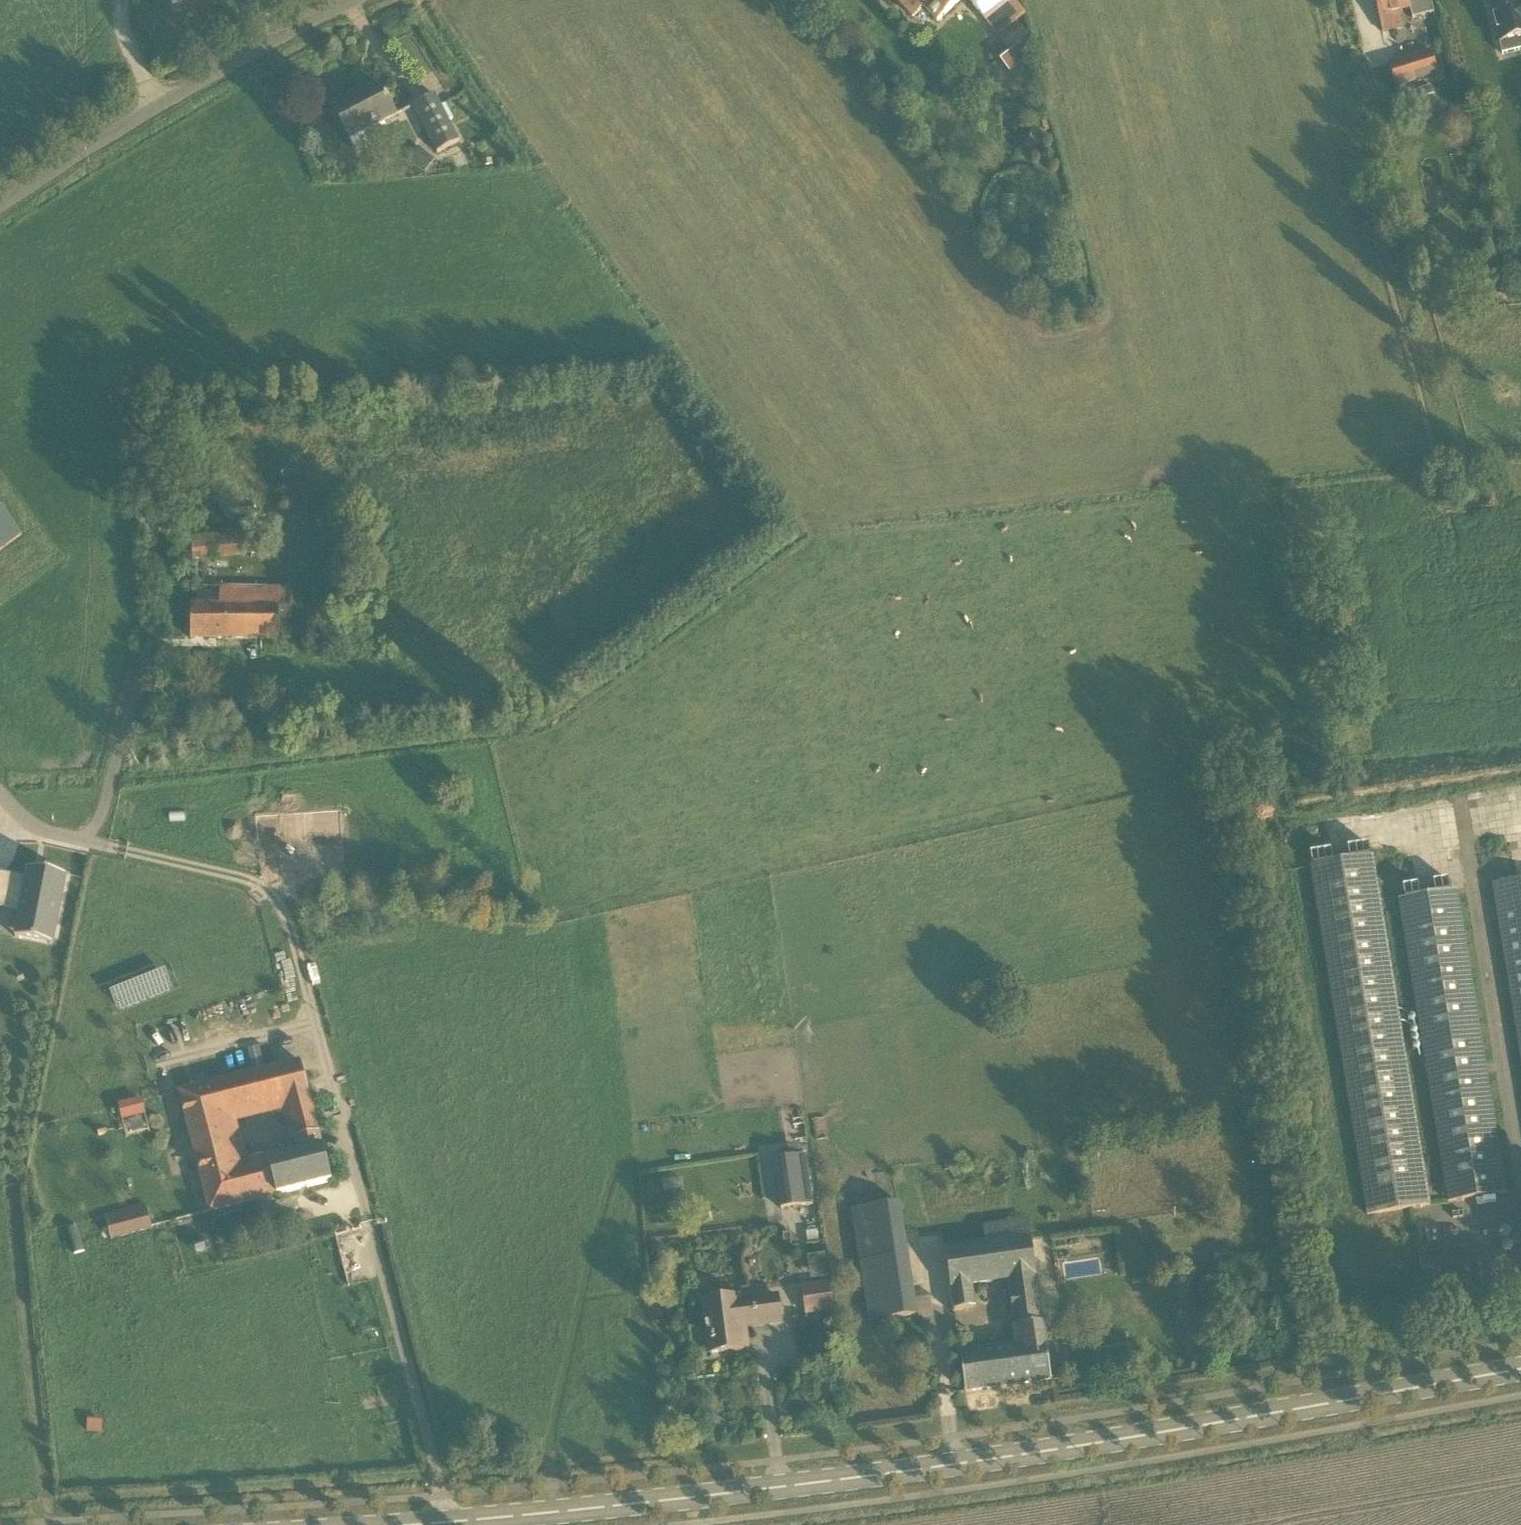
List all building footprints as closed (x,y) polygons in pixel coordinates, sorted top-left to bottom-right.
[(916,21),(927,11),(937,21),(960,0),(906,0),(901,5),(916,21)] [(988,21),(1013,0),(970,0),(978,10),(988,21)] [(1429,0),(1375,0),(1385,31),(1398,28),(1394,14),(1410,10),(1413,19),(1433,13),(1429,0)] [(1483,2),(1497,56),(1515,51),(1511,40),(1520,37),(1520,5),(1518,6),(1516,0),(1490,0),(1483,2)] [(1023,26),(1002,42),(1012,54),(1033,39),(1023,26)] [(1024,48),(1004,62),(1023,89),(1043,74),(1024,48)] [(1400,85),(1406,83),(1438,74),(1430,49),(1388,62),(1396,87),(1400,85)] [(396,115),(380,85),(353,99),(351,95),(332,105),(348,139),(350,138),(357,153),(372,146),(364,131),(396,115)] [(1409,93),(1403,95),(1409,113),(1436,104),(1430,86),(1409,93)] [(439,152),(460,140),(435,94),(413,105),(439,152)] [(435,160),(425,153),(415,166),(425,174),(435,160)] [(21,533),(0,505),(0,549),(21,533)] [(193,557),(256,552),(254,531),(191,536),(193,557)] [(191,638),(290,638),(291,588),(220,587),(219,603),(191,603),(191,638)] [(260,851),(342,842),(338,811),(256,820),(260,851)] [(1368,1214),(1427,1204),(1370,856),(1311,866),(1368,1214)] [(66,876),(28,867),(25,879),(2,874),(0,875),(0,906),(1,905),(20,910),(17,922),(55,932),(66,876)] [(1492,884),(1520,1055),(1520,879),(1492,884)] [(1449,1200),(1504,1191),(1454,891),(1400,900),(1449,1200)] [(301,1061),(179,1091),(210,1212),(332,1181),(301,1061)] [(143,1098),(117,1103),(122,1121),(147,1114),(143,1098)] [(781,1208),(812,1204),(805,1155),(774,1159),(781,1208)] [(905,1232),(900,1203),(895,1204),(868,1208),(853,1210),(857,1239),(869,1322),(917,1315),(914,1297),(883,1302),(874,1236),(905,1232)] [(110,1242),(152,1230),(145,1205),(103,1217),(110,1242)] [(1052,1380),(1031,1235),(985,1242),(945,1248),(954,1311),(968,1308),(965,1285),(1008,1281),(1013,1344),(959,1352),(965,1392),(1052,1380)] [(1425,1291),(1502,1279),(1496,1241),(1419,1253),(1425,1291)] [(809,1315),(834,1311),(830,1282),(804,1286),(809,1315)] [(739,1302),(739,1296),(704,1301),(710,1353),(745,1348),(741,1321),(758,1319),(758,1325),(782,1322),(778,1296),(739,1302)]
